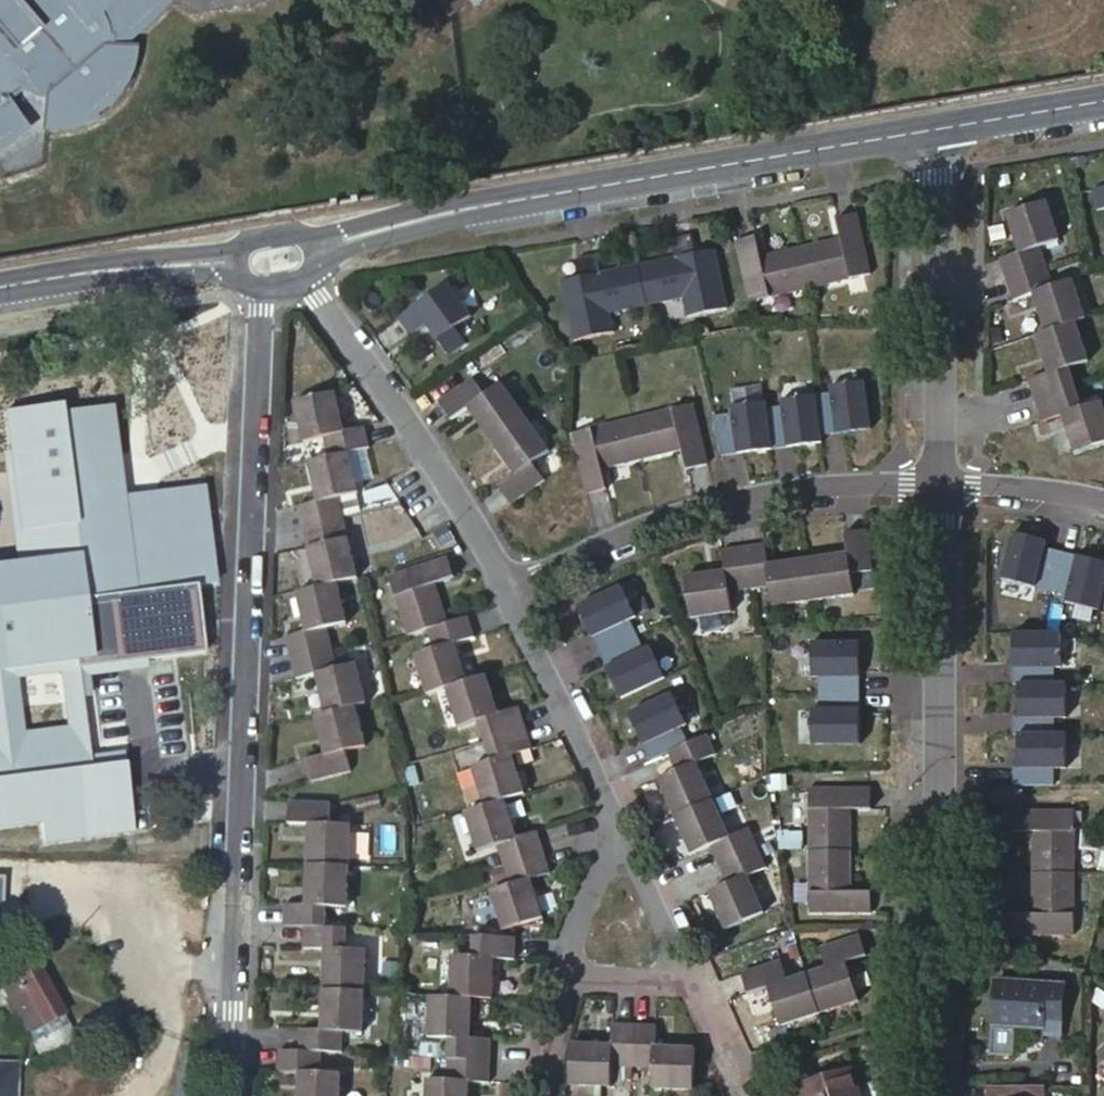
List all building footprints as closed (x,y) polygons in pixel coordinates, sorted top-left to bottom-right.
[(7,99),(20,89),(34,94),(43,97),(41,128),(67,129),(87,125),(98,117),(94,112),(112,99),(127,82),(136,65),(136,51),(137,46),(117,43),(119,35),(129,36),(165,5),(169,0),(30,0),(0,0),(0,104),(7,99)] [(451,15),(466,0),(436,0),(451,15)] [(0,104),(0,112),(13,130),(24,121),(7,99),(0,104)] [(13,130),(0,112),(0,138),(13,130)] [(1001,263),(1007,282),(1047,269),(1041,250),(1059,243),(1046,205),(1008,217),(1021,256),(1001,263)] [(801,245),(811,285),(871,271),(857,211),(839,216),(843,235),(801,245)] [(653,323),(727,305),(713,247),(694,252),(690,233),(670,238),(674,257),(641,265),(653,323)] [(757,236),(738,239),(751,299),(811,285),(801,245),(761,254),(757,236)] [(576,340),(653,323),(641,265),(600,275),(596,255),(575,260),(580,280),(564,284),(576,340)] [(1047,269),(1007,282),(1014,302),(1033,295),(1045,334),(1066,327),(1084,321),(1072,283),(1053,289),(1047,269)] [(452,289),(404,321),(416,338),(431,327),(453,359),(470,347),(459,332),(474,321),(452,289)] [(1077,363),(1066,327),(1045,334),(1026,340),(1038,375),(1016,382),(1023,402),(1062,390),(1056,369),(1077,363)] [(816,385),(823,431),(869,424),(862,378),(816,385)] [(470,411),(493,444),(525,420),(502,388),(486,399),(476,385),(443,408),(453,423),(470,411)] [(1068,407),(1062,390),(1023,402),(1029,421),(1051,414),(1063,449),(1101,437),(1089,401),(1068,407)] [(772,444),(821,439),(816,393),(767,398),(772,444)] [(766,397),(727,401),(728,411),(714,413),(718,451),(770,446),(766,397)] [(3,409),(8,449),(1,450),(16,561),(0,564),(0,828),(43,822),(46,843),(130,832),(122,765),(92,769),(79,668),(203,652),(194,588),(220,584),(206,480),(128,490),(116,405),(64,412),(62,401),(3,409)] [(327,445),(332,463),(350,458),(372,452),(366,435),(344,441),(333,403),(295,414),(305,452),(327,445)] [(695,411),(634,424),(643,465),(688,455),(691,472),(709,469),(695,411)] [(550,456),(525,420),(493,444),(517,479),(501,491),(511,505),(545,481),(535,467),(550,456)] [(634,424),(577,436),(590,495),(608,491),(604,473),(643,465),(634,424)] [(350,458),(332,463),(310,470),(322,511),(299,518),(304,535),(346,523),(342,506),(361,500),(350,458)] [(364,583),(346,523),(304,535),(321,594),(341,589),(364,583)] [(1033,585),(1048,537),(1010,526),(996,574),(1033,585)] [(848,555),(808,560),(812,598),(852,593),(851,577),(871,574),(867,531),(845,534),(848,555)] [(765,545),(744,547),(749,590),(770,587),(771,604),(812,598),(808,560),(767,565),(765,545)] [(744,547),(723,550),(725,571),(687,576),(691,614),(730,610),(727,593),(749,590),(744,547)] [(1103,589),(1103,558),(1076,550),(1062,597),(1098,608),(1103,589)] [(408,631),(425,625),(445,619),(433,579),(450,574),(445,556),(388,574),(408,631)] [(341,589),(321,594),(301,599),(312,638),(291,644),(296,663),(336,653),(331,633),(351,628),(341,589)] [(611,593),(573,612),(615,702),(620,699),(624,709),(654,695),(649,686),(654,684),(611,593)] [(445,619),(425,625),(431,644),(413,649),(425,685),(446,677),(462,672),(451,637),(471,630),(465,612),(445,619)] [(1063,667),(1063,623),(1009,623),(1010,667),(1063,667)] [(812,673),(812,742),(858,741),(858,638),(808,638),(808,673),(812,673)] [(341,670),(336,653),(296,663),(301,681),(323,675),(332,716),(353,710),(373,704),(362,665),(341,670)] [(484,665),(462,672),(446,677),(459,716),(480,708),(487,727),(523,715),(517,697),(497,703),(484,665)] [(1067,674),(1011,674),(1012,773),(1067,773),(1067,674)] [(363,746),(353,710),(332,716),(313,721),(324,758),(302,763),(307,781),(347,769),(342,752),(363,746)] [(523,715),(487,727),(493,747),(472,755),(484,790),(505,782),(523,776),(511,741),(529,734),(523,715)] [(660,774),(676,808),(710,793),(694,759),(718,747),(711,731),(672,749),(679,765),(660,774)] [(518,820),(505,782),(484,790),(467,796),(480,834),(498,827),(506,847),(544,834),(537,814),(518,820)] [(870,783),(813,784),(813,842),(850,843),(850,804),(870,804),(870,783)] [(313,813),(311,853),(353,854),(355,815),(333,815),(334,794),(296,793),(295,813),(313,813)] [(710,793),(676,808),(693,847),(712,839),(720,858),(758,841),(749,821),(727,831),(710,793)] [(1032,828),(1032,867),(1073,866),(1073,809),(1010,809),(1011,828),(1032,828)] [(550,852),(544,834),(506,847),(512,866),(494,873),(507,909),(545,896),(532,858),(550,852)] [(766,859),(758,841),(720,858),(728,876),(709,884),(725,916),(759,901),(744,869),(766,859)] [(850,884),(850,843),(813,842),(812,902),(868,902),(869,885),(850,884)] [(353,854),(311,853),(310,893),(292,893),(291,912),(309,913),(330,914),(331,894),(352,895),(353,854)] [(1072,926),(1073,866),(1032,867),(1032,907),(1010,907),(1011,926),(1072,926)] [(351,915),(330,914),(309,913),(308,934),(329,934),(327,973),(366,974),(367,936),(349,935),(351,915)] [(514,921),(475,921),(475,940),(454,940),(453,982),(473,982),(495,983),(495,940),(514,939),(514,921)] [(823,956),(805,961),(815,999),(854,989),(843,951),(863,945),(858,927),(819,938),(823,956)] [(779,949),(740,960),(745,979),(767,972),(776,1010),(815,999),(805,961),(784,967),(779,949)] [(25,1027),(34,1022),(57,1010),(62,1007),(38,965),(16,977),(20,984),(7,992),(25,1027)] [(366,974),(327,973),(326,1014),(306,1013),(305,1034),(325,1034),(346,1035),(346,1015),(364,1016),(366,974)] [(1066,980),(997,981),(997,1022),(998,1052),(1021,1051),(1020,1021),(1048,1021),(1048,1033),(1067,1033),(1066,980)] [(472,1021),(473,982),(453,982),(431,982),(431,1021),(452,1021),(451,1042),(493,1042),(493,1021),(472,1021)] [(62,1020),(57,1010),(34,1022),(48,1048),(74,1034),(67,1017),(62,1020)] [(325,1034),(305,1034),(286,1033),(285,1053),(304,1054),(302,1095),(323,1095),(333,1095),(344,1095),(345,1056),(324,1055),(325,1034)] [(624,1035),(605,1035),(605,1054),(568,1054),(567,1092),(605,1091),(605,1072),(624,1072),(624,1035)] [(644,1035),(624,1035),(624,1072),(644,1071),(644,1092),(686,1091),(686,1054),(644,1054),(644,1035)] [(451,1042),(451,1063),(428,1062),(428,1095),(470,1095),(471,1063),(493,1063),(493,1042),(451,1042)] [(800,1069),(807,1095),(859,1095),(848,1056),(800,1069)] [(20,1060),(0,1060),(0,1095),(19,1095),(20,1060)] [(987,1095),(1044,1095),(1044,1086),(987,1086),(987,1095)]
